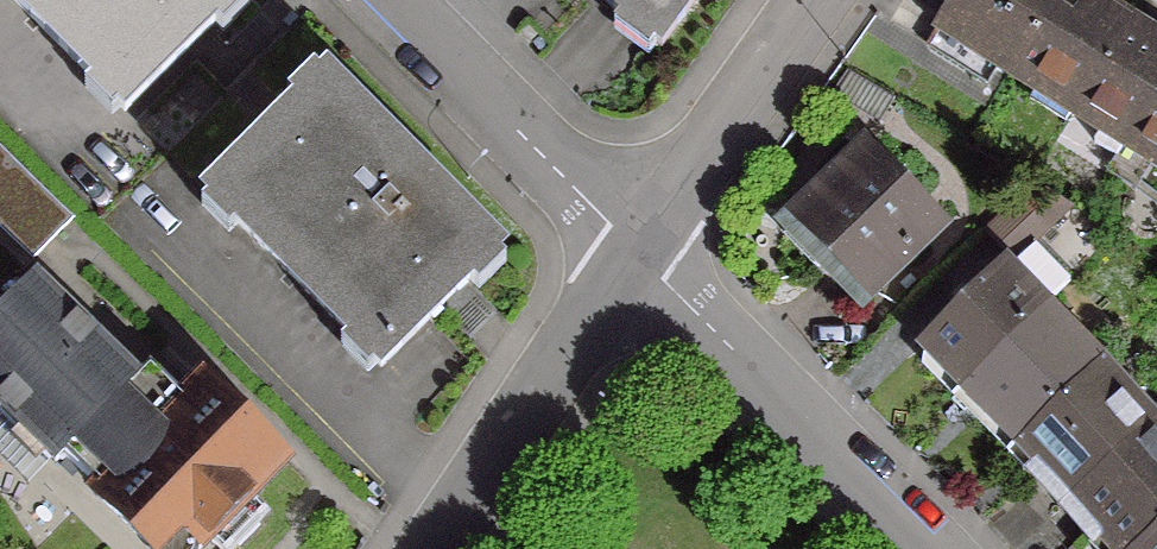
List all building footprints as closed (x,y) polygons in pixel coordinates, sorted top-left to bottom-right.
[(119,113),(232,0),(7,0),(119,113)] [(618,22),(654,48),(688,0),(597,0),(618,22)] [(921,47),(980,84),(990,68),(1002,75),(1049,0),(950,0),(921,47)] [(1072,104),(1073,104),(1126,22),(1091,0),(1049,0),(1002,75),(1031,94),(1039,82),(1072,104)] [(1121,140),(1156,83),(1156,41),(1126,22),(1073,104),(1072,104),(1065,115),(1066,116),(1097,135),(1102,127),(1121,140)] [(888,101),(841,71),(825,96),(873,126),(888,101)] [(493,251),(320,78),(202,196),(374,369),(493,251)] [(1121,140),(1143,153),(1138,161),(1156,173),(1156,83),(1121,140)] [(0,144),(0,222),(32,253),(71,213),(0,144)] [(815,175),(824,184),(790,217),(791,219),(776,234),(810,269),(813,267),(849,305),(862,293),(865,295),(934,228),(859,151),(851,159),(839,146),(836,149),(837,150),(816,171),(815,169),(811,172),(815,175)] [(979,232),(1007,262),(1027,243),(1066,205),(1030,183),(979,232)] [(1027,243),(1007,262),(1001,270),(997,266),(917,345),(922,349),(918,366),(937,386),(955,385),(959,389),(1039,309),(1064,281),(1027,243)] [(196,381),(161,417),(127,383),(131,378),(29,279),(0,309),(0,416),(50,464),(57,456),(91,489),(87,493),(143,548),(195,548),(203,540),(212,548),(228,548),(262,514),(245,497),(279,463),(196,381)] [(1015,444),(1014,443),(1094,363),(1039,309),(959,389),(980,410),(970,420),(1005,455),(1015,444)] [(1022,474),(1054,510),(1148,425),(1094,363),(1014,443),(1015,444),(1033,465),(1022,474)] [(1108,548),(1126,548),(1156,524),(1156,435),(1148,425),(1054,510),(1085,545),(1097,536),(1108,548)] [(1126,548),(1156,548),(1156,524),(1126,548)]
